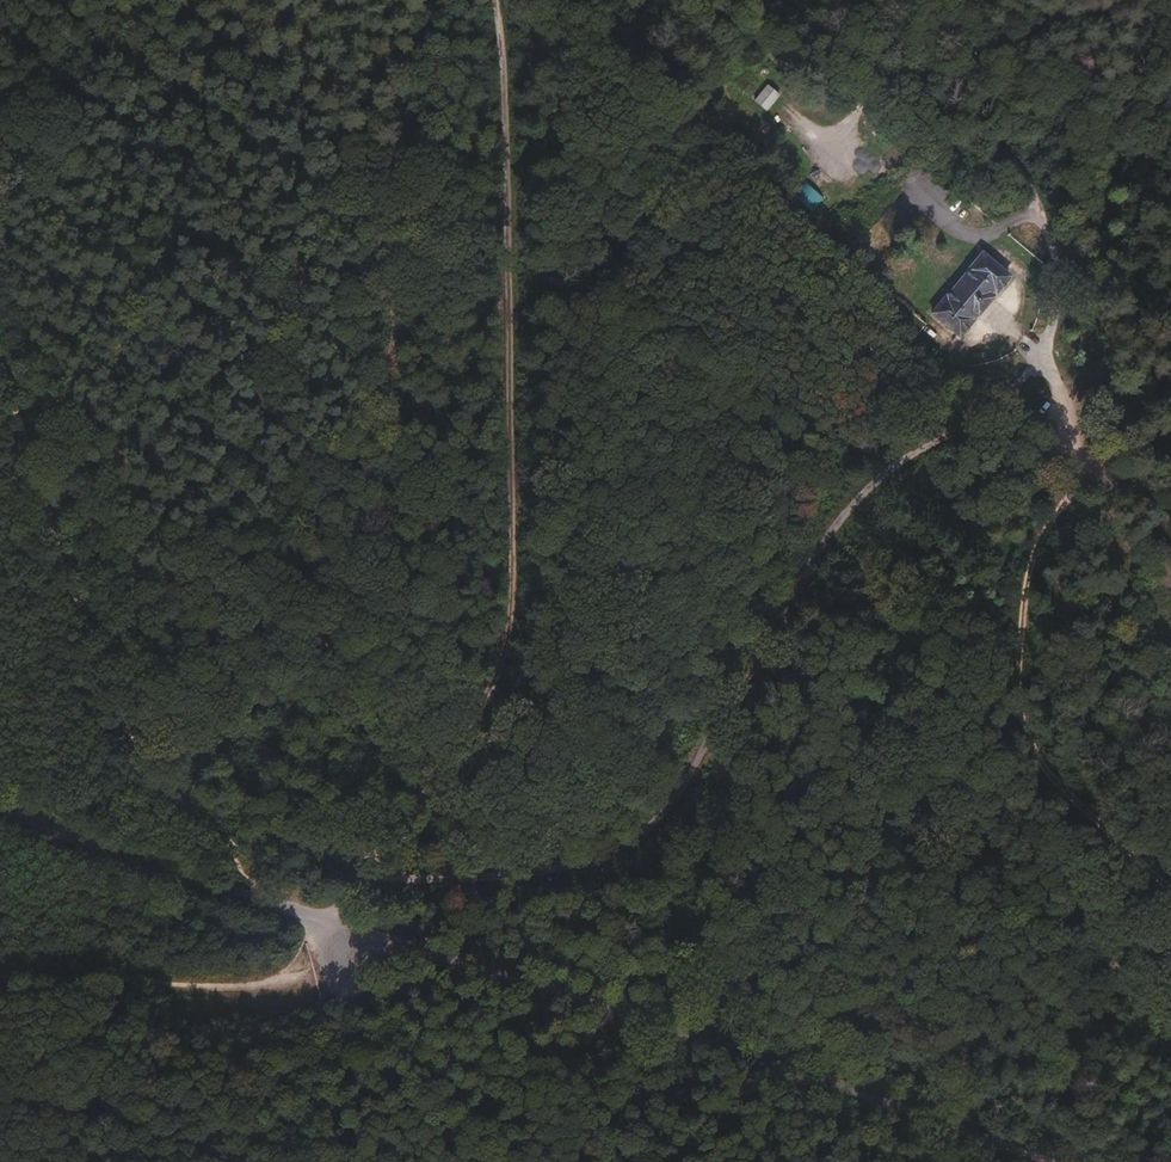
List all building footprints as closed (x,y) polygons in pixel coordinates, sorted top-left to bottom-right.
[(768,109),(779,95),(768,86),(757,101),(768,109)] [(997,238),(985,227),(945,272),(935,263),(924,275),(898,253),(881,272),(930,316),(931,314),(957,337),(970,322),(963,315),(987,289),(993,296),(1008,280),(998,271),(1008,260),(991,245),(997,238)] [(1014,241),(1008,247),(1027,263),(1033,257),(1014,241)] [(950,354),(942,363),(962,381),(969,373),(950,354)]
